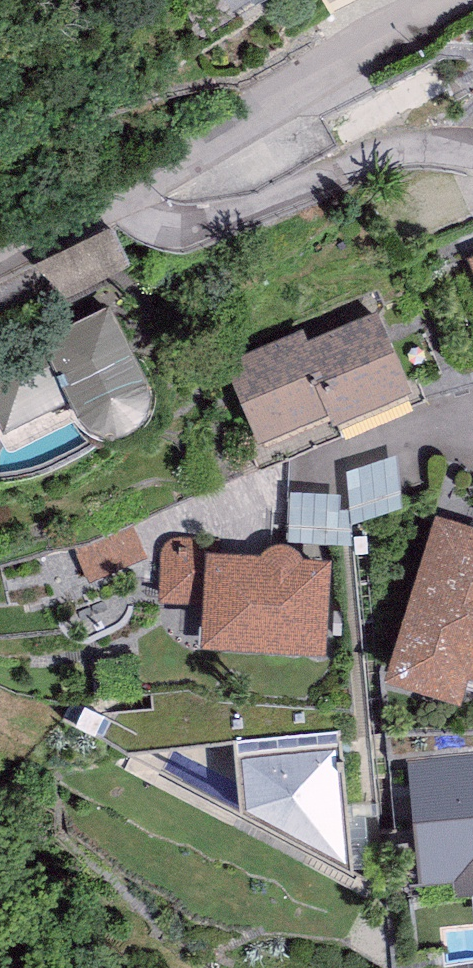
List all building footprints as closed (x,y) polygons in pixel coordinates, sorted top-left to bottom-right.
[(65,293),(139,265),(126,230),(52,258),(65,293)] [(0,350),(0,419),(4,428),(72,394),(77,405),(87,417),(98,422),(107,424),(118,423),(128,419),(137,412),(143,406),(146,400),(149,387),(145,372),(108,297),(0,350)] [(338,402),(328,406),(332,417),(410,385),(377,307),(309,335),(338,402)] [(338,402),(309,335),(304,323),(224,357),(258,436),(328,406),(338,402)] [(298,538),(346,542),(350,495),(302,491),(298,538)] [(436,512),(386,671),(460,694),(468,667),(472,669),(472,524),(436,512)] [(259,550),(218,548),(218,539),(178,536),(171,537),(165,540),(161,544),(159,549),(156,597),(201,599),(199,637),(324,643),(329,554),(300,553),(295,546),(287,541),(278,539),(270,540),(263,544),(259,550)] [(344,726),(234,734),(240,812),(354,867),(344,726)] [(408,761),(420,883),(454,880),(455,894),(472,892),(472,755),(408,761)]
